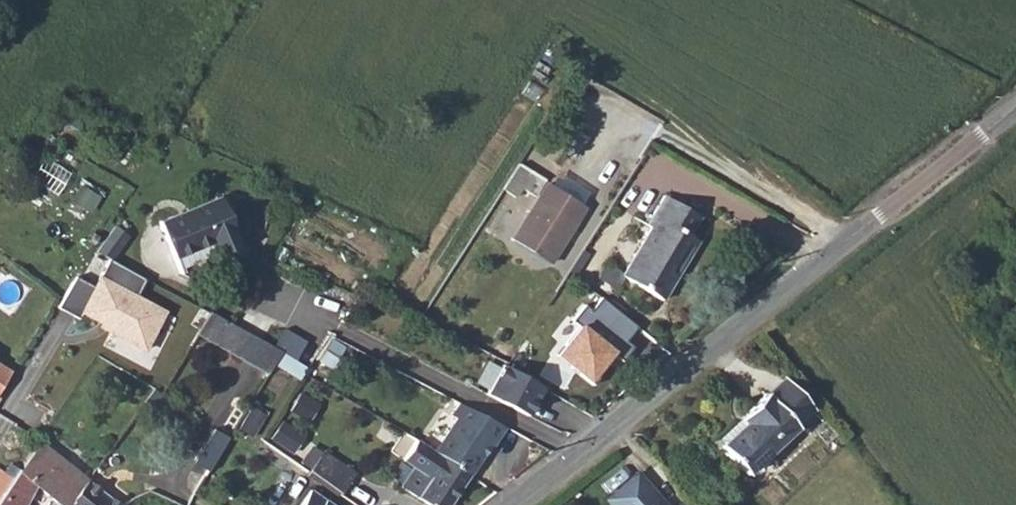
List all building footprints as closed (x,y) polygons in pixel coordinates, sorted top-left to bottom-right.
[(521,163),(505,189),(518,196),(523,187),(538,195),(548,180),(521,163)] [(552,184),(518,238),(553,261),(588,207),(552,184)] [(649,223),(654,226),(673,199),(666,194),(649,223)] [(158,216),(169,254),(205,244),(209,254),(232,248),(219,199),(158,216)] [(673,199),(654,226),(625,274),(664,298),(678,276),(676,274),(698,238),(691,234),(703,215),(673,199)] [(112,226),(105,238),(117,246),(125,234),(112,226)] [(105,238),(96,252),(110,259),(117,246),(105,238)] [(205,244),(169,254),(172,265),(209,254),(205,244)] [(75,277),(56,307),(77,319),(81,313),(99,322),(100,319),(107,323),(104,330),(143,351),(165,312),(137,297),(147,279),(110,259),(94,287),(75,277)] [(551,351),(586,376),(631,325),(601,296),(551,351)] [(231,325),(210,314),(197,335),(219,347),(231,325)] [(279,352),(231,325),(219,347),(267,374),(279,352)] [(500,363),(483,392),(529,415),(544,383),(500,363)] [(787,382),(769,399),(797,429),(815,411),(787,382)] [(797,429),(769,399),(767,397),(715,444),(746,477),(798,430),(797,429)] [(256,434),(266,411),(249,403),(239,427),(256,434)] [(454,419),(432,453),(466,474),(480,455),(477,453),(483,446),(487,448),(503,427),(458,404),(450,417),(454,419)] [(194,463),(208,471),(228,437),(213,429),(194,463)] [(415,442),(402,460),(412,467),(401,486),(428,504),(446,504),(466,474),(432,453),(415,442)] [(17,470),(28,479),(60,504),(67,504),(84,481),(37,443),(17,470)] [(324,452),(310,471),(342,493),(355,474),(324,452)] [(0,495),(19,504),(22,504),(29,492),(25,484),(28,479),(17,470),(15,469),(10,477),(0,495)] [(0,495),(10,477),(0,470),(0,495)] [(606,501),(610,504),(665,504),(635,473),(606,501)] [(67,504),(115,504),(84,481),(67,504)] [(299,504),(325,504),(308,493),(299,504)] [(0,495),(0,504),(19,504),(0,495)]
